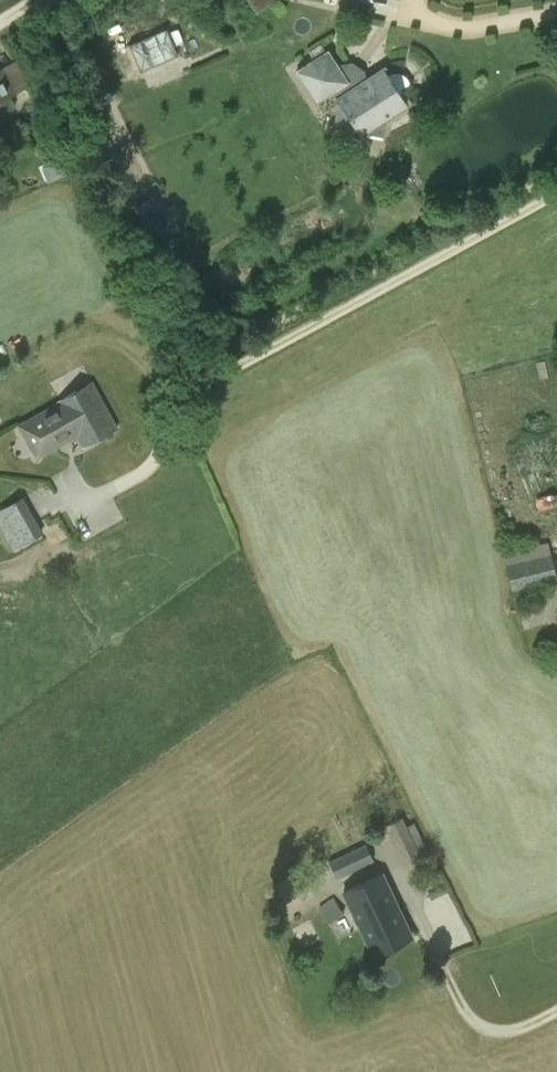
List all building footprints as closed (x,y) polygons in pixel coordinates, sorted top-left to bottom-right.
[(258,11),(274,0),(250,0),(258,11)] [(178,54),(166,28),(128,45),(140,71),(178,54)] [(327,50),(296,69),(316,103),(331,93),(334,95),(338,100),(340,103),(335,125),(358,129),(360,133),(361,132),(383,136),(387,115),(406,102),(404,98),(388,74),(385,69),(367,80),(366,74),(364,71),(352,62),(337,65),(327,50)] [(13,108),(14,101),(10,93),(15,90),(4,67),(0,69),(0,114),(13,108)] [(58,159),(42,166),(48,179),(64,173),(58,159)] [(151,200),(135,207),(148,235),(164,227),(151,200)] [(93,381),(57,401),(16,424),(36,459),(54,450),(77,437),(82,446),(100,436),(118,426),(93,381)] [(20,496),(2,506),(23,543),(40,533),(20,496)] [(512,590),(556,579),(548,542),(503,553),(512,590)] [(384,825),(404,865),(428,853),(408,813),(384,825)] [(373,860),(365,843),(328,861),(336,878),(373,860)] [(412,936),(381,873),(344,891),(361,928),(374,954),(412,936)] [(329,922),(343,913),(333,899),(319,908),(329,922)]
